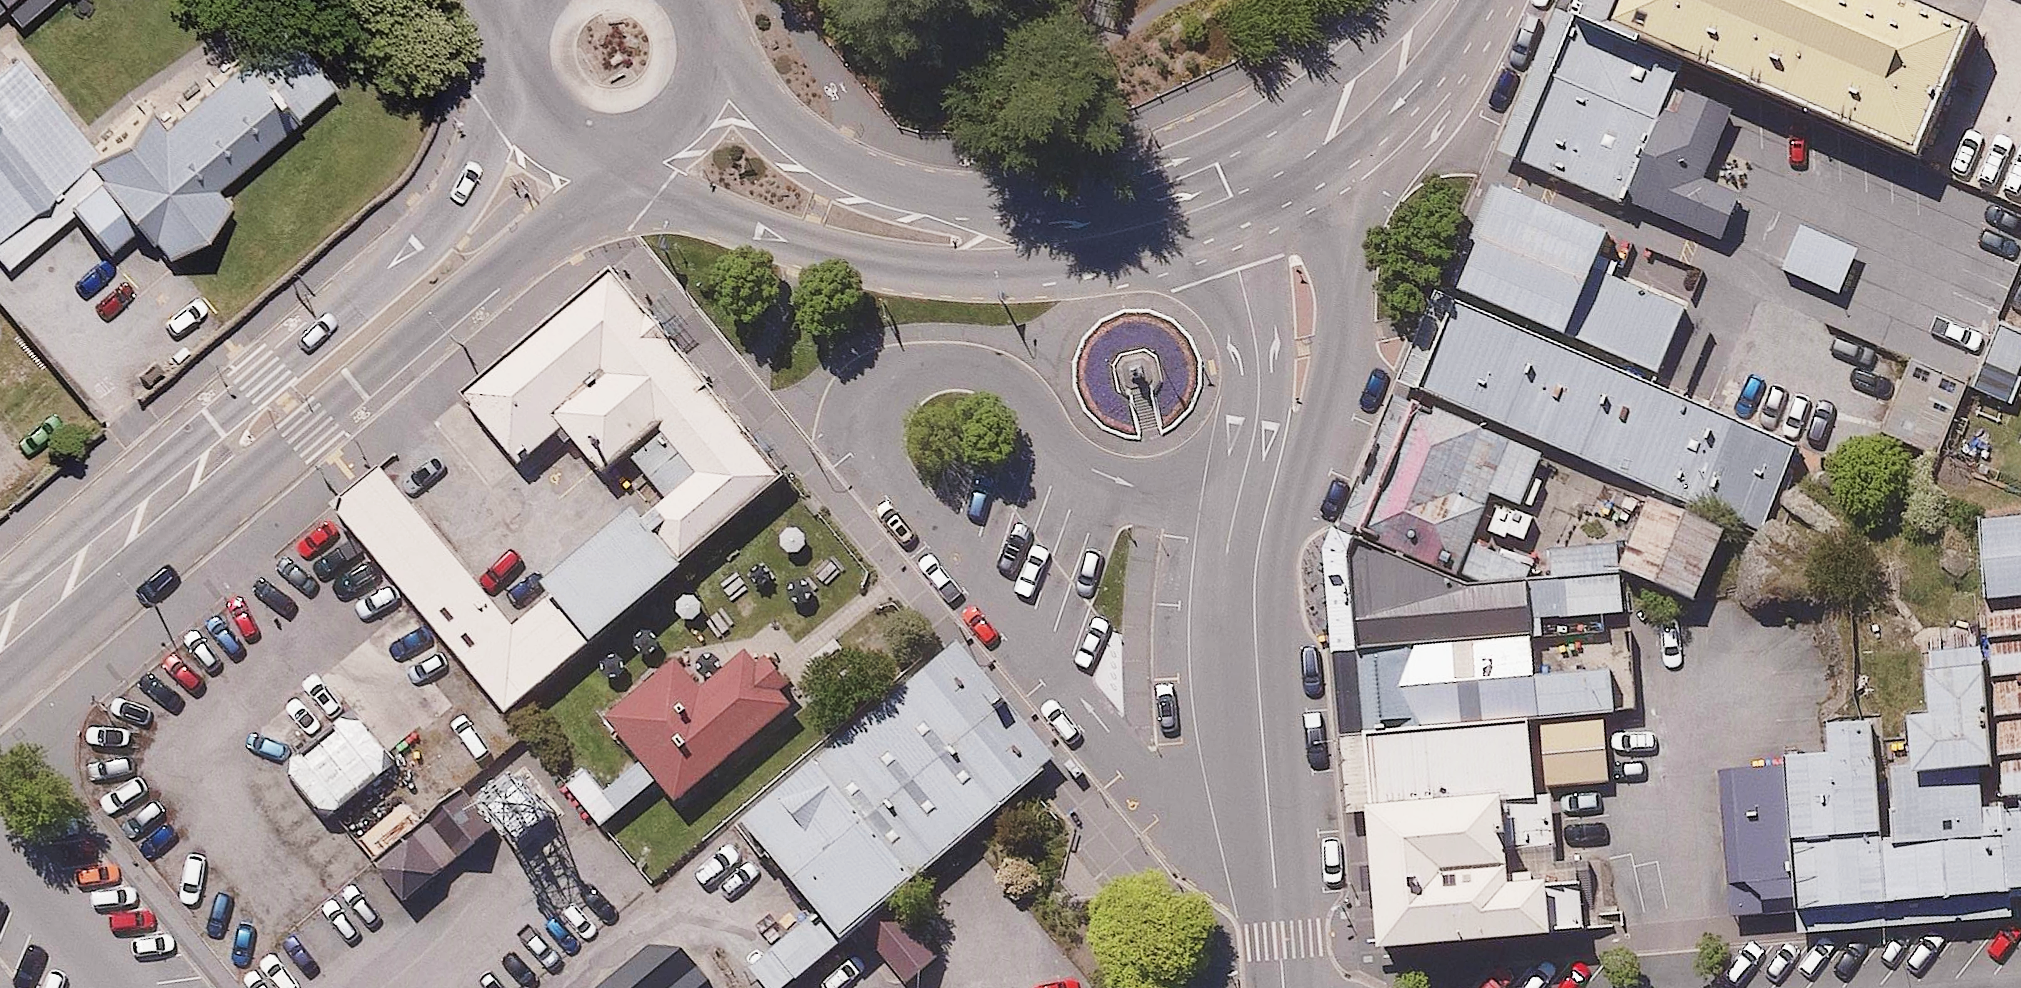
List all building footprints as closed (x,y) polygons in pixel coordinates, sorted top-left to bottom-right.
[(8,10),(20,0),(0,0),(8,10)] [(1587,11),(1914,157),(1981,10),(1960,0),(1592,0),(1587,11)] [(342,70),(294,14),(162,125),(145,104),(88,152),(168,248),(231,196),(215,176),(342,70)] [(1744,107),(1578,38),(1521,165),(1717,252),(1740,195),(1709,182),(1744,107)] [(18,49),(0,64),(0,224),(97,143),(18,49)] [(1507,186),(1459,307),(1649,392),(1692,310),(1600,273),(1616,234),(1507,186)] [(1867,245),(1807,221),(1788,267),(1848,292),(1867,245)] [(789,486),(614,272),(459,398),(499,461),(545,424),(615,510),(491,612),(385,483),(348,513),(512,713),(789,486)] [(1649,392),(1459,307),(1420,393),(1432,399),(1552,452),(1757,537),(1795,450),(1649,392)] [(1999,316),(1976,392),(2012,402),(2020,371),(2020,322),(1999,316)] [(1973,383),(1913,357),(1882,430),(1942,456),(1973,383)] [(1432,399),(1363,534),(1457,575),(1492,498),(1531,510),(1552,452),(1432,399)] [(1729,536),(1649,500),(1617,571),(1697,607),(1729,536)] [(1982,517),(1993,650),(2012,890),(2020,889),(2020,514),(1982,517)] [(1354,554),(1364,654),(1543,640),(1543,619),(1618,612),(1608,578),(1476,586),(1457,575),(1363,534),(1354,554)] [(1364,654),(1370,733),(1536,721),(1605,715),(1627,713),(1620,633),(1543,640),(1364,654)] [(1772,909),(2012,890),(1993,650),(1931,652),(1935,713),(1908,716),(1911,755),(1885,759),(1884,723),(1826,728),(1831,758),(1725,769),(1736,890),(1772,909)] [(652,781),(669,801),(790,702),(781,691),(790,684),(778,669),(766,654),(754,665),(744,653),(699,690),(675,661),(602,721),(635,761),(652,781)] [(944,654),(748,820),(822,911),(751,969),(767,987),(791,987),(1045,775),(944,654)] [(395,759),(349,707),(286,763),(332,815),(395,759)] [(1370,733),(1394,950),(1588,932),(1583,877),(1523,882),(1519,847),(1560,844),(1556,797),(1542,797),(1536,721),(1370,733)] [(1605,722),(1544,726),(1549,785),(1609,781),(1605,722)] [(377,863),(403,898),(506,821),(519,840),(567,805),(527,751),(377,863)] [(913,910),(874,945),(912,987),(952,952),(913,910)] [(653,943),(597,987),(699,987),(711,978),(688,948),(653,943)]
